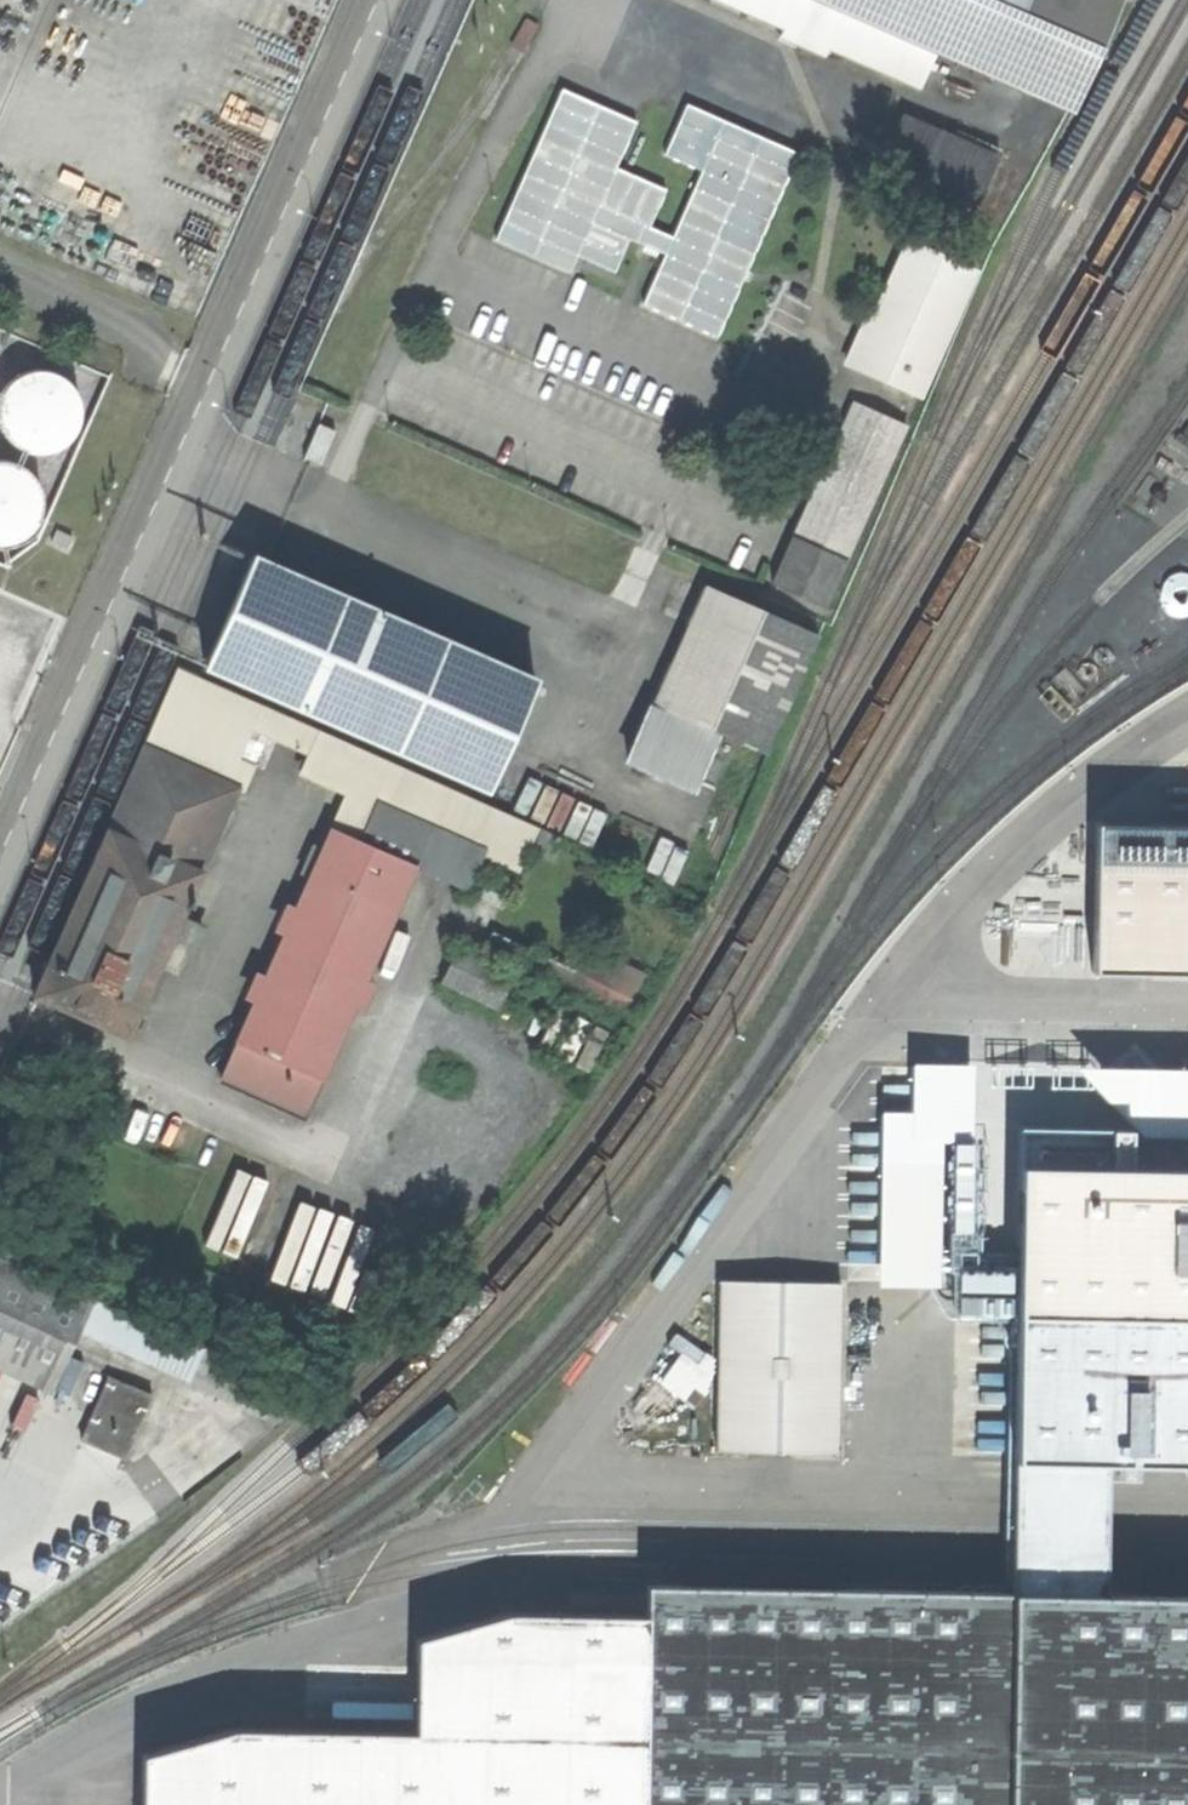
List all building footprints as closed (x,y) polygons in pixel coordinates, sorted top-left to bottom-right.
[(816,0),(724,0),(783,26),(779,34),(823,53),(827,45),(916,85),(931,51),(816,0)] [(931,51),(1065,110),(1114,0),(816,0),(931,51)] [(672,236),(649,227),(666,190),(615,167),(635,122),(561,90),(495,238),(569,271),(576,255),(614,272),(628,239),(664,254),(642,304),(716,337),(790,170),(716,138),(672,236)] [(887,151),(922,166),(937,131),(902,116),(887,151)] [(922,166),(919,174),(977,198),(995,155),(937,131),(922,166)] [(974,270),(906,239),(859,342),(853,340),(843,363),(916,396),(974,270)] [(79,421),(81,410),(79,399),(74,389),(68,381),(59,374),(49,371),(38,369),(27,371),(17,376),(8,382),(2,391),(0,397),(0,426),(3,433),(10,441),(19,448),(29,452),(40,453),(51,451),(61,447),(69,440),(75,431),(79,421)] [(852,403),(792,535),(845,559),(904,426),(852,403)] [(335,430),(318,423),(303,458),(319,465),(335,430)] [(41,512),(42,502),(40,491),(36,481),(29,472),(20,466),(10,462),(0,461),(0,544),(1,544),(12,543),(22,538),(31,531),(37,522),(41,512)] [(56,529),(50,541),(66,549),(72,537),(56,529)] [(844,561),(792,537),(771,583),(823,607),(844,561)] [(252,555),(203,667),(484,789),(533,677),(252,555)] [(817,635),(704,586),(626,760),(690,788),(716,730),(765,752),(817,635)] [(251,727),(261,704),(178,667),(159,710),(193,725),(187,737),(237,759),(251,727)] [(561,837),(261,704),(251,727),(307,752),(299,771),(347,792),(375,805),(518,868),(528,846),(552,857),(561,837)] [(235,788),(241,791),(252,766),(237,759),(187,737),(193,725),(159,710),(62,929),(156,970),(218,829),(223,831),(232,810),(227,808),(235,788)] [(375,805),(347,792),(219,1078),(303,1114),(414,866),(358,841),(375,805)] [(1083,964),(1187,964),(1187,816),(1083,816),(1083,964)] [(156,970),(62,929),(33,995),(127,1037),(156,970)] [(493,932),(485,951),(583,997),(592,978),(493,932)] [(512,975),(457,948),(441,981),(496,1008),(512,975)] [(604,954),(592,978),(583,997),(623,1017),(644,973),(604,954)] [(940,1279),(936,1152),(874,1154),(877,1280),(940,1279)] [(0,1257),(0,1363),(46,1384),(70,1329),(86,1295),(0,1257)] [(951,1310),(1001,1311),(1002,1264),(952,1262),(951,1310)] [(840,1277),(723,1274),(718,1438),(835,1441),(840,1277)] [(86,1295),(70,1329),(85,1336),(87,1332),(190,1379),(188,1383),(275,1422),(291,1387),(226,1358),(183,1339),(86,1295)] [(1010,1591),(1104,1592),(1106,1458),(1187,1460),(1187,1316),(1014,1313),(1010,1591)] [(190,1324),(183,1339),(226,1358),(233,1342),(190,1324)] [(152,1395),(108,1375),(80,1438),(125,1458),(152,1395)] [(142,1753),(141,1804),(1187,1804),(1187,1594),(1104,1592),(1010,1591),(645,1585),(645,1614),(508,1612),(416,1637),(414,1731),(233,1728),(142,1753)]
